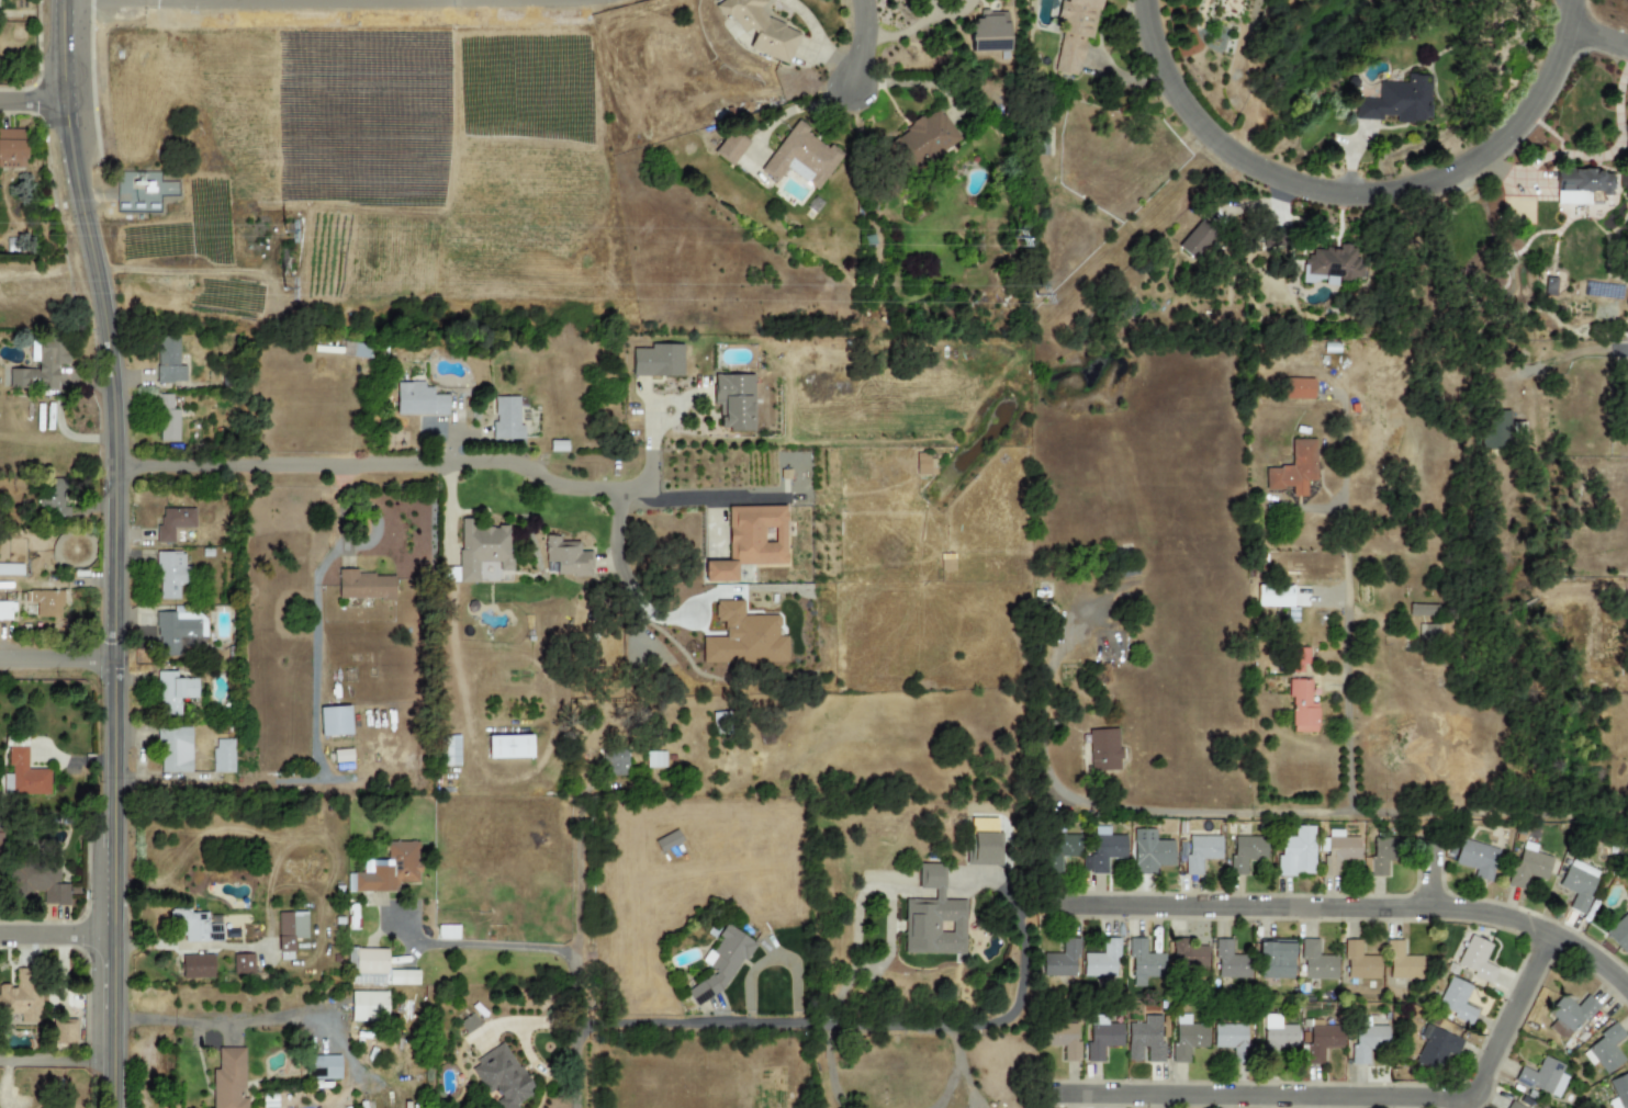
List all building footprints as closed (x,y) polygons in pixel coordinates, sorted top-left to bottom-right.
[(800,31),(759,14),(764,0),(722,0),(716,16),(755,31),(748,49),(787,65),(800,31)] [(1077,77),(1084,39),(1092,40),(1100,0),(1066,0),(1065,4),(1059,3),(1056,20),(1063,21),(1054,72),(1077,77)] [(1007,12),(980,12),(980,19),(970,19),(971,52),(1008,51),(1007,12)] [(1355,120),(1383,120),(1383,116),(1395,116),(1395,122),(1430,122),(1430,75),(1407,75),(1407,83),(1379,83),(1379,99),(1355,99),(1355,120)] [(886,147),(913,176),(958,135),(935,110),(923,120),(920,116),(886,147)] [(759,172),(776,183),(786,169),(816,191),(843,154),(829,144),(828,146),(795,122),(759,172)] [(25,129),(0,129),(0,167),(25,168),(25,129)] [(748,145),(730,131),(713,153),(730,167),(748,145)] [(1554,204),(1587,205),(1587,193),(1610,194),(1610,170),(1556,169),(1554,204)] [(1176,247),(1191,260),(1214,234),(1199,221),(1176,247)] [(1301,283),(1336,284),(1336,279),(1359,280),(1360,249),(1311,246),(1311,257),(1302,257),(1301,283)] [(156,383),(186,383),(185,366),(179,366),(178,337),(155,338),(156,383)] [(8,369),(8,388),(56,388),(57,364),(67,364),(67,341),(37,341),(36,369),(8,369)] [(340,357),(371,357),(371,343),(340,343),(340,357)] [(681,376),(682,344),(649,343),(649,349),(631,348),(631,375),(681,376)] [(753,375),(712,374),(712,405),(718,405),(718,430),(752,431),(753,375)] [(1312,399),(1313,378),(1281,378),(1281,399),(1312,399)] [(395,415),(447,416),(447,395),(431,395),(431,388),(423,388),(423,383),(395,382),(395,415)] [(158,442),(179,442),(179,410),(172,410),(172,394),(157,394),(158,442)] [(518,396),(494,396),(494,422),(492,422),(492,440),(523,440),(523,426),(518,426),(518,396)] [(1481,448),(1508,448),(1509,411),(1482,410),(1481,448)] [(1314,480),(1315,439),(1291,439),(1290,467),(1265,466),(1265,489),(1291,489),(1291,496),(1304,496),(1304,480),(1314,480)] [(67,517),(68,478),(41,478),(40,508),(54,508),(54,517),(67,517)] [(727,507),(728,561),(704,561),(704,583),(736,581),(736,565),(786,564),(785,506),(727,507)] [(156,544),(173,544),(173,528),(195,528),(195,509),(161,509),(161,526),(156,525),(156,544)] [(459,583),(478,583),(478,569),(490,569),(490,563),(498,563),(498,572),(508,572),(508,527),(473,527),(473,519),(459,519),(459,583)] [(555,576),(590,576),(590,552),(579,552),(577,541),(559,542),(559,536),(543,536),(544,563),(554,563),(555,576)] [(158,600),(178,599),(178,584),(185,584),(184,552),(157,553),(158,600)] [(22,564),(0,564),(0,575),(22,575),(22,564)] [(394,575),(356,575),(356,569),(337,569),(337,599),(394,599),(394,575)] [(1254,587),(1291,588),(1290,601),(1254,601),(1254,587)] [(63,615),(61,590),(24,591),(24,602),(35,602),(36,617),(63,615)] [(786,663),(786,636),(778,636),(778,615),(742,615),(742,601),(715,601),(715,621),(723,621),(723,636),(701,637),(701,663),(786,663)] [(13,602),(0,602),(0,620),(12,620),(13,602)] [(1410,603),(1439,606),(1439,615),(1408,614),(1410,603)] [(157,611),(157,656),(178,656),(179,637),(199,638),(199,617),(181,616),(182,612),(157,611)] [(1418,643),(1439,643),(1439,625),(1418,625),(1418,643)] [(1292,647),(1292,674),(1301,674),(1302,663),(1310,663),(1310,647),(1292,647)] [(176,679),(176,672),(157,672),(158,715),(180,714),(180,699),(198,699),(197,679),(176,679)] [(1288,679),(1288,699),(1291,699),(1291,733),(1318,733),(1318,704),(1311,704),(1311,679),(1288,679)] [(318,708),(319,736),(350,735),(349,706),(318,708)] [(159,774),(192,773),(191,728),(158,729),(159,774)] [(1088,732),(1119,731),(1120,770),(1089,771),(1088,732)] [(442,766),(458,766),(458,735),(444,735),(442,766)] [(486,736),(487,759),(531,758),(530,735),(486,736)] [(213,773),(234,773),(234,740),(213,740),(213,773)] [(49,769),(26,769),(26,747),(9,747),(8,773),(3,773),(2,794),(48,795),(49,769)] [(602,750),(603,776),(627,776),(626,749),(602,750)] [(664,767),(664,751),(645,751),(645,768),(664,767)] [(1282,836),(1294,836),(1294,826),(1315,826),(1315,874),(1276,874),(1277,856),(1281,856),(1282,836)] [(1135,828),(1156,827),(1156,839),(1176,839),(1176,864),(1157,864),(1157,875),(1135,877),(1135,828)] [(653,841),(660,852),(682,840),(675,829),(653,841)] [(1000,867),(1001,833),(972,833),(972,847),(966,847),(965,866),(1000,867)] [(1060,873),(1060,857),(1079,857),(1080,836),(1047,834),(1047,847),(1041,847),(1040,873),(1060,873)] [(1188,835),(1221,835),(1221,859),(1202,859),(1202,874),(1184,875),(1184,857),(1189,857),(1188,835)] [(1091,836),(1130,836),(1130,861),(1108,861),(1108,877),(1092,877),(1091,836)] [(1235,836),(1268,836),(1268,864),(1250,875),(1230,875),(1230,857),(1234,857),(1235,836)] [(1327,838),(1328,856),(1324,856),(1324,878),(1339,878),(1339,860),(1358,859),(1358,837),(1327,838)] [(347,892),(397,892),(397,883),(418,883),(418,841),(386,841),(386,859),(362,859),(362,873),(347,873),(347,892)] [(1367,857),(1368,877),(1388,875),(1386,860),(1401,860),(1400,843),(1373,844),(1373,857),(1367,857)] [(1520,849),(1516,867),(1512,866),(1506,884),(1524,890),(1528,875),(1545,880),(1551,858),(1520,849)] [(1456,850),(1452,863),(1477,870),(1473,879),(1490,883),(1495,860),(1456,850)] [(43,891),(43,904),(67,905),(68,884),(58,884),(58,862),(10,861),(10,897),(25,897),(25,891),(43,891)] [(903,953),(964,954),(965,901),(943,901),(943,864),(918,863),(917,889),(934,889),(934,900),(903,900),(903,953)] [(1568,866),(1558,885),(1575,894),(1569,908),(1585,916),(1602,882),(1568,866)] [(222,942),(222,925),(207,925),(207,913),(190,914),(190,909),(169,909),(170,934),(184,933),(185,943),(222,942)] [(1624,953),(1627,949),(1627,910),(1605,932),(1624,953)] [(306,913),(278,913),(278,961),(293,960),(293,939),(306,939),(306,913)] [(755,945),(725,924),(717,936),(719,939),(715,947),(707,951),(699,961),(716,972),(685,990),(694,1006),(719,992),(739,962),(745,959),(755,945)] [(458,939),(458,926),(437,926),(437,939),(458,939)] [(1470,934),(1492,945),(1484,962),(1497,969),(1491,983),(1455,966),(1470,934)] [(1127,937),(1145,936),(1145,956),(1161,956),(1163,966),(1143,966),(1143,990),(1127,990),(1127,937)] [(1085,953),(1101,953),(1101,937),(1119,937),(1119,976),(1084,976),(1085,953)] [(1172,937),(1186,938),(1186,946),(1208,946),(1208,953),(1206,968),(1172,966),(1172,937)] [(1043,953),(1042,976),(1076,976),(1077,939),(1062,938),(1062,953),(1043,953)] [(1213,938),(1231,938),(1232,957),(1249,957),(1249,980),(1214,980),(1213,938)] [(1302,939),(1301,962),(1304,962),(1304,977),(1338,980),(1338,957),(1318,956),(1318,939),(1302,939)] [(1345,940),(1359,940),(1362,954),(1379,956),(1379,976),(1345,976),(1345,940)] [(1258,941),(1292,941),(1292,976),(1258,976),(1258,941)] [(1389,941),(1403,941),(1403,956),(1424,957),(1424,980),(1389,980),(1389,941)] [(347,984),(386,985),(386,950),(348,949),(347,984)] [(182,979),(213,979),(213,955),(181,955),(182,979)] [(254,974),(254,955),(233,955),(233,974),(254,974)] [(0,985),(0,1015),(19,1015),(19,1025),(36,1025),(37,969),(15,969),(15,985),(0,985)] [(388,985),(417,984),(417,970),(388,970),(388,985)] [(1450,977),(1471,986),(1463,1003),(1478,1010),(1471,1026),(1436,1008),(1450,977)] [(386,992),(350,992),(350,1021),(386,1021),(386,992)] [(1563,995),(1547,1013),(1554,1019),(1546,1028),(1557,1037),(1568,1039),(1598,1005),(1588,996),(1578,1008),(1563,995)] [(458,1022),(465,1033),(479,1025),(471,1014),(458,1022)] [(1088,1015),(1088,1063),(1104,1063),(1104,1047),(1122,1047),(1122,1022),(1107,1022),(1107,1015),(1088,1015)] [(1126,1022),(1126,1063),(1165,1064),(1165,1038),(1169,1038),(1170,1016),(1141,1016),(1141,1022),(1126,1022)] [(1603,1038),(1588,1048),(1606,1073),(1624,1061),(1613,1047),(1627,1037),(1616,1022),(1599,1036),(1603,1038)] [(1175,1024),(1208,1025),(1208,1047),(1190,1047),(1189,1064),(1174,1064),(1175,1024)] [(1215,1025),(1246,1025),(1246,1042),(1249,1043),(1249,1058),(1234,1058),(1234,1047),(1215,1047),(1215,1025)] [(1265,1026),(1296,1025),(1296,1047),(1266,1048),(1265,1026)] [(1426,1025),(1462,1041),(1456,1055),(1446,1050),(1437,1069),(1416,1059),(1425,1040),(1421,1037),(1426,1025)] [(1043,1045),(1063,1047),(1063,1062),(1077,1062),(1078,1027),(1044,1026),(1043,1045)] [(1310,1026),(1326,1026),(1341,1034),(1341,1049),(1322,1049),(1322,1063),(1306,1063),(1306,1045),(1310,1045),(1310,1026)] [(1356,1026),(1389,1026),(1389,1042),(1373,1042),(1368,1049),(1368,1064),(1350,1064),(1350,1045),(1356,1045),(1356,1026)] [(485,1094),(490,1090),(501,1107),(517,1107),(515,1105),(534,1093),(503,1043),(468,1065),(485,1094)] [(247,1098),(244,1098),(243,1048),(217,1048),(217,1070),(211,1070),(212,1107),(247,1107),(247,1098)] [(339,1079),(339,1055),(311,1056),(311,1067),(323,1067),(323,1079),(339,1079)] [(1522,1066),(1515,1081),(1549,1097),(1564,1066),(1542,1056),(1535,1073),(1522,1066)] [(1608,1081),(1627,1072),(1627,1107),(1620,1107),(1608,1081)]
